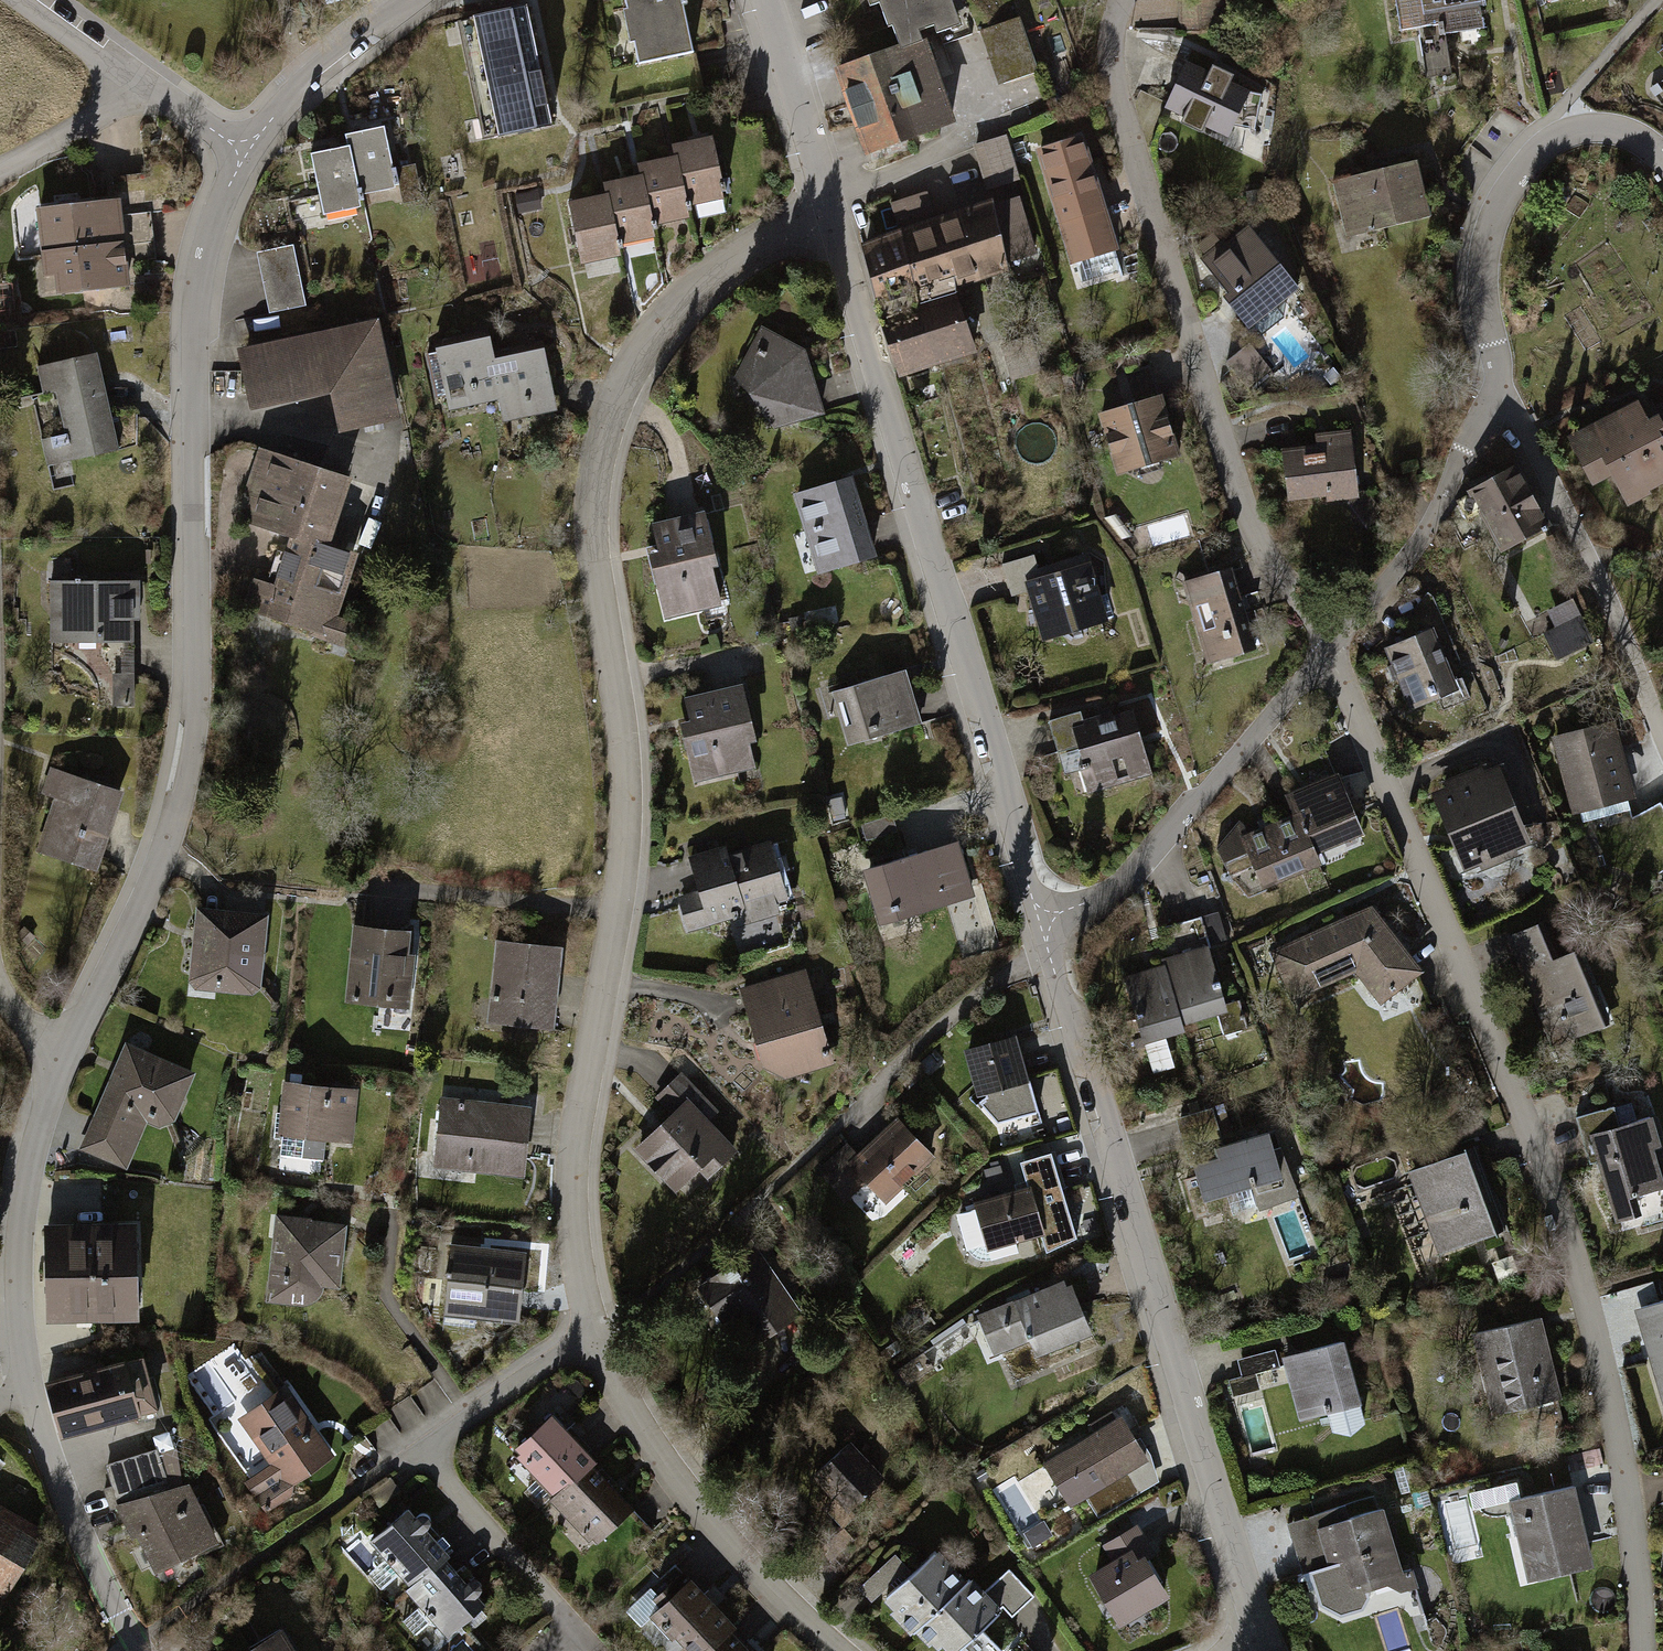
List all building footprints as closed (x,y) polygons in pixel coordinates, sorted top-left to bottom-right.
[(638,61),(698,49),(688,0),(626,0),(638,61)] [(874,4),(882,0),(898,43),(921,35),(919,30),(933,25),(938,37),(967,26),(957,0),(872,0),(874,4)] [(1224,27),(1223,0),(1181,0),(1183,30),(1224,27)] [(1403,32),(1435,25),(1436,36),(1420,38),(1427,78),(1451,74),(1446,34),(1485,29),(1481,0),(1396,0),(1403,32)] [(490,132),(551,119),(527,4),(466,16),(490,132)] [(1019,26),(983,38),(999,85),(1034,74),(1019,26)] [(831,69),(865,155),(954,121),(921,35),(898,43),(831,69)] [(1210,72),(1185,61),(1165,108),(1184,117),(1182,122),(1203,131),(1205,127),(1229,138),(1235,125),(1257,129),(1263,94),(1252,92),(1231,82),(1234,75),(1213,65),(1210,72)] [(347,132),(350,145),(360,194),(399,187),(386,125),(347,132)] [(604,196),(571,202),(581,262),(622,255),(619,237),(660,231),(658,220),(695,214),(693,202),(724,196),(714,137),(674,143),(676,154),(639,161),(641,173),(601,180),(604,196)] [(1019,184),(1004,137),(971,148),(987,195),(1019,184)] [(1083,140),(1038,155),(1074,267),(1120,253),(1083,140)] [(350,145),(312,152),(324,214),(363,207),(360,194),(350,145)] [(1412,158),(1329,182),(1347,242),(1430,218),(1412,158)] [(538,189),(516,193),(520,214),(543,208),(538,189)] [(934,219),(924,192),(891,204),(901,230),(934,219)] [(1037,254),(1019,196),(996,202),(995,198),(934,219),(901,230),(860,244),(880,318),(958,292),(1009,272),(1008,264),(1037,254)] [(126,240),(122,197),(38,209),(43,248),(126,240)] [(1250,328),(1299,289),(1249,227),(1202,261),(1229,292),(1224,297),(1250,328)] [(126,240),(43,248),(46,276),(58,274),(60,293),(131,286),(126,240)] [(295,249),(259,256),(270,316),(306,308),(295,249)] [(977,353),(958,292),(880,318),(897,376),(977,353)] [(379,317),(239,347),(252,410),(332,394),(341,434),(401,421),(393,381),(379,317)] [(757,324),(730,375),(770,427),(819,409),(801,347),(757,324)] [(492,337),(437,348),(448,408),(493,398),(497,419),(561,407),(549,345),(495,355),(492,337)] [(122,449),(101,354),(38,367),(45,393),(57,390),(67,435),(46,440),(51,465),(122,449)] [(1159,398),(1097,416),(1114,478),(1177,461),(1159,398)] [(1568,436),(1594,485),(1613,476),(1628,507),(1662,490),(1662,403),(1647,411),(1641,401),(1568,436)] [(1356,497),(1351,434),(1314,438),(1315,448),(1277,451),(1282,503),(1356,497)] [(253,579),(242,611),(316,632),(315,637),(353,647),(361,622),(340,617),(361,553),(334,544),(355,477),(263,447),(235,517),(291,537),(278,584),(253,579)] [(1517,468),(1468,491),(1500,559),(1549,535),(1517,468)] [(851,475),(791,493),(816,575),(876,557),(851,475)] [(1383,511),(1365,493),(1348,509),(1367,527),(1383,511)] [(700,507),(646,520),(652,548),(642,550),(659,617),(716,603),(706,563),(713,561),(700,507)] [(1041,643),(1109,625),(1090,554),(1035,569),(1032,557),(1003,564),(1011,595),(1027,591),(1041,643)] [(1227,570),(1179,588),(1210,670),(1258,652),(1227,570)] [(140,585),(54,584),(54,646),(139,647),(140,585)] [(1461,664),(1430,591),(1400,628),(1406,642),(1384,650),(1411,711),(1459,689),(1450,668),(1461,664)] [(1556,664),(1591,645),(1577,619),(1570,604),(1547,615),(1555,631),(1542,638),(1556,664)] [(113,702),(137,701),(136,663),(112,664),(113,702)] [(905,670),(833,689),(847,741),(919,721),(905,670)] [(736,683),(677,698),(682,717),(673,720),(689,782),(752,766),(745,739),(750,737),(736,683)] [(1076,710),(1043,720),(1060,773),(1076,768),(1083,792),(1147,772),(1127,709),(1107,716),(1105,711),(1079,720),(1076,710)] [(1610,723),(1556,737),(1575,811),(1629,797),(1610,723)] [(1467,874),(1529,847),(1495,768),(1433,794),(1467,874)] [(103,878),(129,796),(53,772),(26,853),(103,878)] [(1317,855),(1363,834),(1338,777),(1292,797),(1300,814),(1317,855)] [(1263,890),(1323,867),(1317,855),(1300,814),(1250,835),(1242,819),(1217,846),(1228,873),(1252,867),(1263,890)] [(692,891),(673,896),(683,929),(728,916),(731,925),(776,912),(773,903),(785,899),(767,839),(722,852),(720,843),(682,855),(692,891)] [(972,901),(956,844),(865,868),(881,926),(972,901)] [(1382,1009),(1423,977),(1367,906),(1271,953),(1295,1001),(1352,975),(1382,1009)] [(263,996),(271,914),(195,907),(190,988),(263,996)] [(1181,1024),(1229,1011),(1200,922),(1170,928),(1178,955),(1159,960),(1162,967),(1181,1024)] [(418,930),(354,925),(346,1003),(411,1009),(418,930)] [(1542,925),(1507,938),(1553,1047),(1613,1026),(1584,950),(1556,960),(1542,925)] [(566,948),(496,940),(487,1024),(557,1032),(566,948)] [(1163,1039),(1184,1034),(1181,1024),(1162,967),(1122,980),(1150,1074),(1173,1068),(1163,1039)] [(772,1085),(834,1064),(804,969),(741,989),(772,1085)] [(125,1039),(77,1153),(131,1176),(155,1123),(178,1133),(204,1073),(125,1039)] [(980,1100),(1035,1084),(1022,1040),(967,1056),(980,1100)] [(716,1108),(682,1074),(656,1099),(672,1114),(634,1151),(673,1190),(694,1169),(704,1179),(735,1149),(705,1118),(716,1108)] [(353,1148),(360,1094),(290,1085),(284,1139),(353,1148)] [(528,1178),(533,1104),(442,1098),(437,1172),(528,1178)] [(1578,1119),(1593,1164),(1598,1162),(1616,1225),(1643,1218),(1637,1198),(1662,1190),(1662,1166),(1658,1152),(1662,1150),(1662,1134),(1659,1117),(1622,1128),(1614,1107),(1578,1119)] [(937,1160),(902,1121),(862,1157),(849,1142),(818,1168),(845,1204),(869,1183),(889,1203),(937,1160)] [(1220,1158),(1194,1164),(1206,1202),(1253,1188),(1260,1210),(1301,1199),(1283,1148),(1276,1152),(1270,1132),(1215,1149),(1220,1158)] [(1477,1154),(1413,1177),(1442,1259),(1507,1236),(1477,1154)] [(1065,1198),(1059,1173),(1027,1183),(1029,1188),(973,1203),(987,1253),(1049,1234),(1040,1204),(1065,1198)] [(342,1289),(347,1223),(275,1214),(267,1302),(301,1305),(310,1304),(318,1301),(322,1295),(325,1287),(342,1289)] [(140,1224),(49,1222),(47,1320),(138,1322),(140,1224)] [(751,1244),(692,1285),(717,1321),(727,1314),(751,1348),(799,1314),(751,1244)] [(445,1321),(523,1328),(530,1254),(452,1247),(445,1321)] [(1029,1341),(1037,1359),(1092,1336),(1069,1281),(1020,1302),(971,1322),(986,1359),(1029,1341)] [(1638,1310),(1662,1401),(1662,1303),(1638,1310)] [(1560,1409),(1540,1316),(1469,1331),(1489,1424),(1560,1409)] [(1369,1423),(1345,1342),(1283,1358),(1303,1422),(1327,1415),(1333,1432),(1352,1436),(1369,1423)] [(1275,1352),(1238,1359),(1244,1376),(1229,1380),(1232,1395),(1259,1389),(1255,1375),(1281,1369),(1275,1352)] [(148,1356),(47,1381),(64,1440),(163,1414),(148,1356)] [(336,1460),(287,1388),(241,1419),(273,1466),(244,1484),(261,1509),(336,1460)] [(550,1408),(507,1448),(551,1496),(548,1499),(592,1546),(633,1508),(594,1466),(599,1460),(550,1408)] [(1089,1501),(1155,1462),(1130,1418),(1124,1420),(1119,1412),(1094,1426),(1099,1435),(1063,1457),(1089,1501)] [(879,1478),(846,1442),(810,1476),(843,1512),(879,1478)] [(104,1462),(115,1504),(182,1482),(177,1452),(157,1454),(157,1448),(104,1462)] [(218,1541),(186,1481),(182,1482),(115,1504),(132,1540),(137,1538),(154,1574),(218,1541)] [(1590,1578),(1566,1491),(1506,1507),(1529,1594),(1590,1578)] [(1380,1498),(1287,1527),(1304,1574),(1310,1572),(1321,1606),(1343,1617),(1364,1608),(1371,1598),(1369,1593),(1389,1587),(1401,1595),(1418,1588),(1413,1569),(1404,1571),(1380,1498)] [(405,1507),(365,1541),(381,1561),(403,1586),(400,1588),(443,1637),(482,1603),(477,1597),(480,1595),(481,1591),(480,1585),(474,1582),(469,1582),(466,1584),(443,1558),(446,1554),(426,1531),(428,1529),(430,1524),(428,1518),(422,1515),(417,1516),(415,1518),(405,1507)] [(12,1581),(34,1543),(0,1523),(0,1574),(12,1581)] [(1092,1576),(1120,1628),(1171,1600),(1148,1558),(1157,1554),(1150,1542),(1140,1525),(1103,1545),(1113,1562),(1092,1576)] [(880,1601),(931,1650),(932,1650),(937,1646),(942,1650),(954,1650),(957,1647),(961,1650),(995,1650),(997,1649),(975,1628),(996,1607),(1008,1618),(1031,1594),(1004,1567),(980,1591),(934,1547),(880,1601)] [(678,1650),(760,1650),(683,1576),(643,1617),(678,1650)] [(282,1631),(249,1650),(294,1650),(282,1631)]
